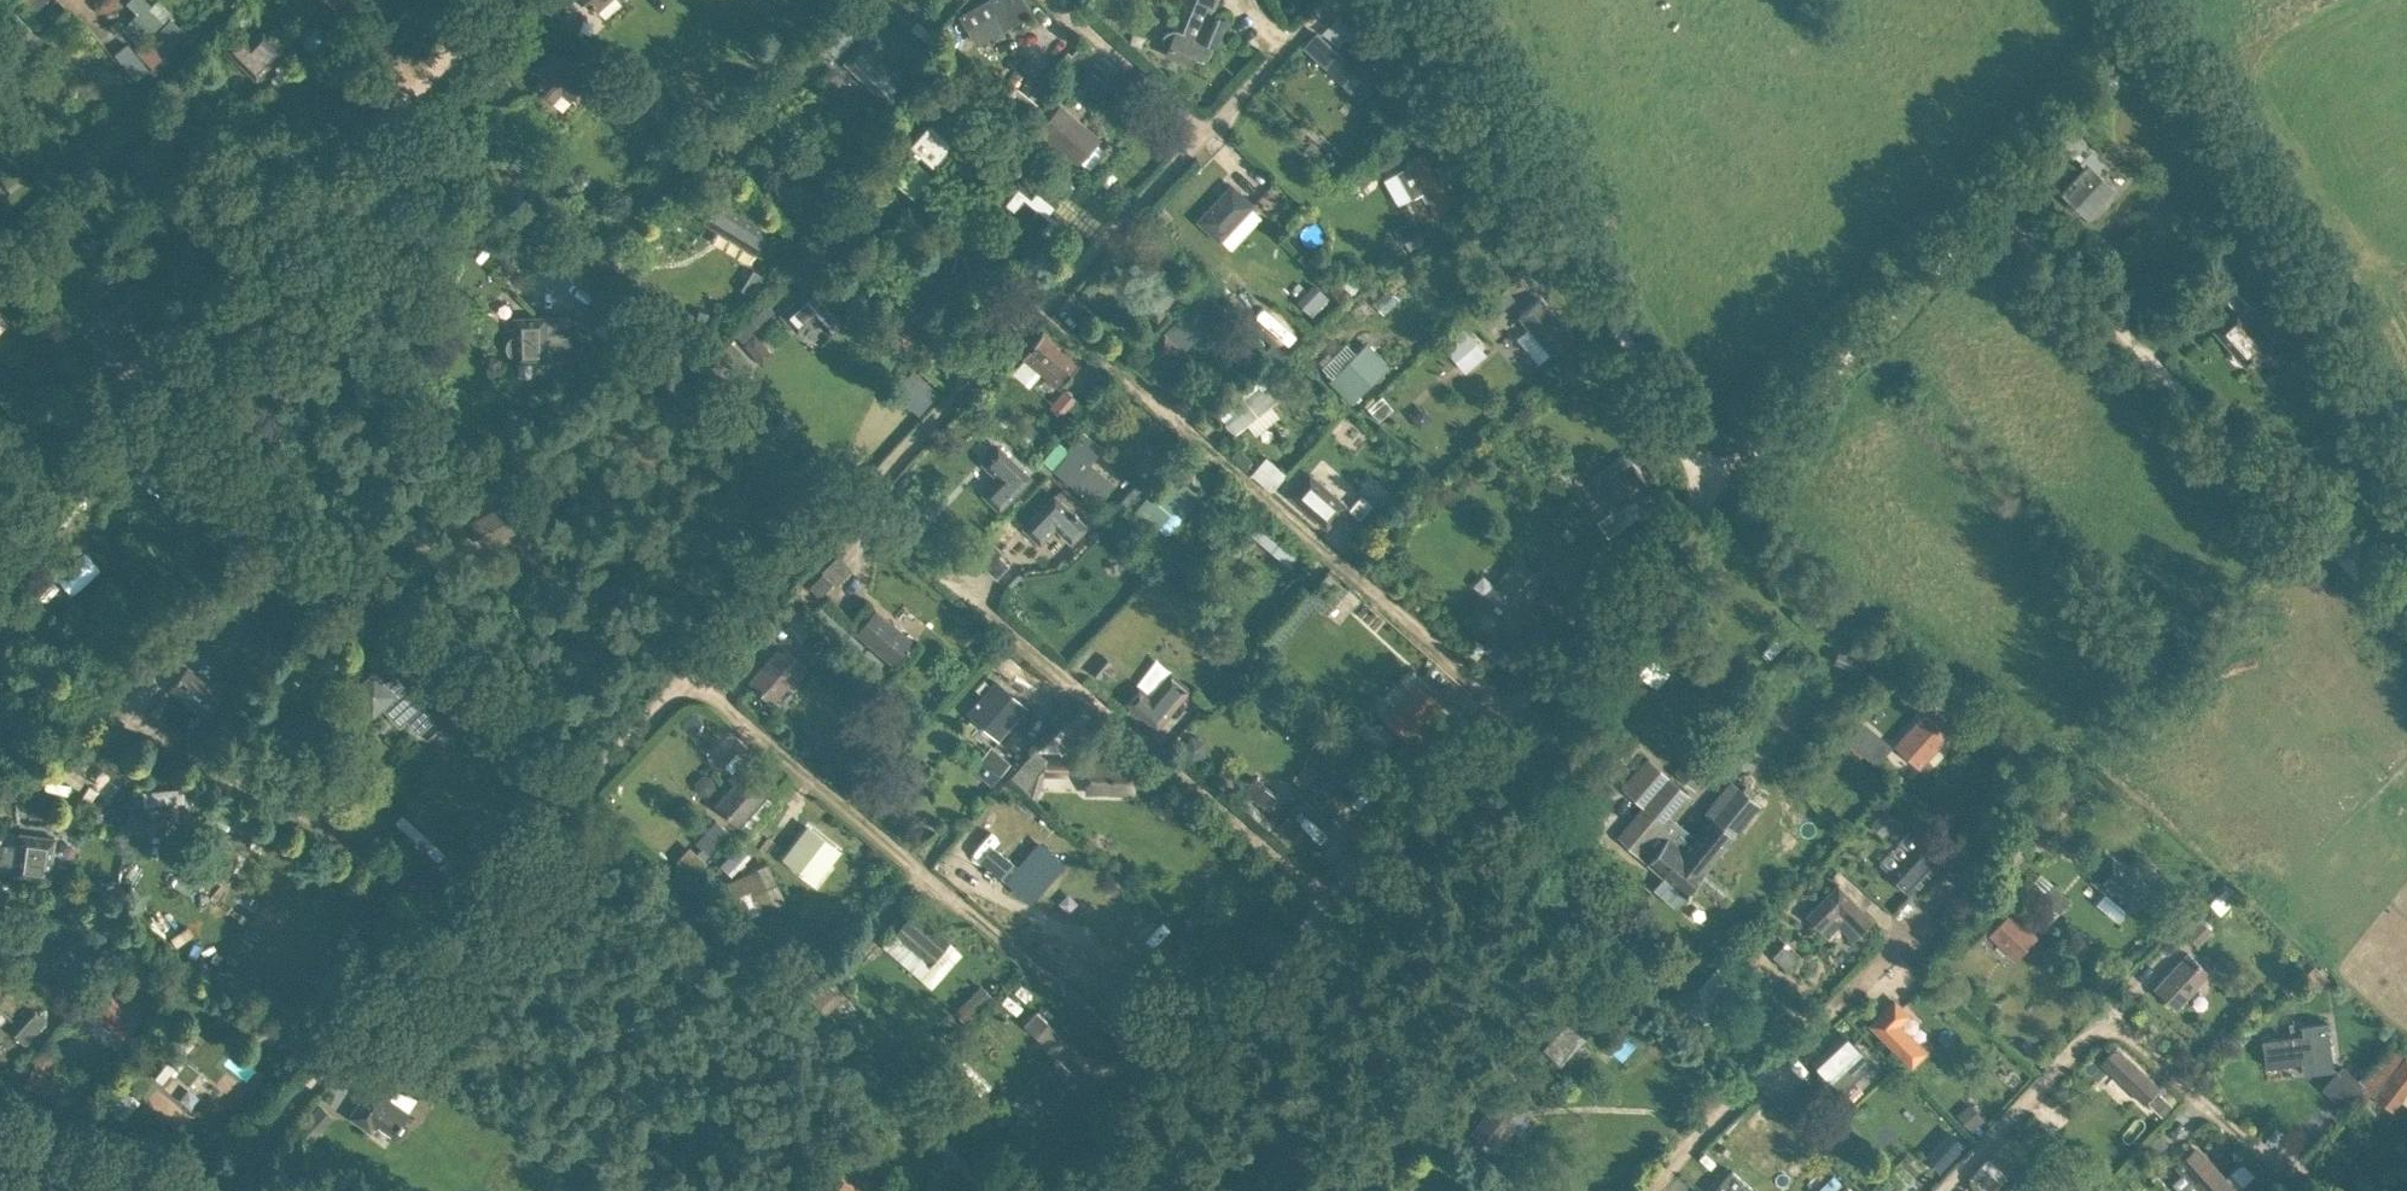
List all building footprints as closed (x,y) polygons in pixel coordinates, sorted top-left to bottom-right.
[(136,11),(117,31),(154,65),(187,31),(155,0),(125,0),(136,11)] [(263,2),(273,12),(286,0),(265,0),(263,2)] [(562,14),(573,5),(569,0),(550,0),(562,14)] [(596,10),(606,0),(587,0),(596,10)] [(979,42),(1033,10),(1027,0),(988,0),(962,15),(979,42)] [(1284,7),(1290,13),(1298,13),(1305,7),(1305,0),(1284,0),(1284,7)] [(3,57),(32,28),(15,11),(0,26),(0,54),(3,57)] [(1167,53),(1191,63),(1194,57),(1201,60),(1209,57),(1214,44),(1215,45),(1226,20),(1207,12),(1197,37),(1176,29),(1172,29),(1169,30),(1164,33),(1161,40),(1171,44),(1167,53)] [(828,46),(837,55),(857,34),(848,26),(828,46)] [(227,48),(257,78),(284,50),(263,30),(251,42),(242,33),(227,48)] [(1347,61),(1373,84),(1397,58),(1371,35),(1347,61)] [(138,80),(151,66),(124,41),(111,55),(138,80)] [(844,62),(885,102),(904,82),(864,42),(844,62)] [(1055,64),(1068,76),(1091,51),(1082,43),(1071,54),(1068,51),(1055,64)] [(538,68),(547,76),(539,85),(554,99),(562,90),(571,98),(584,83),(575,74),(583,65),(568,52),(560,61),(551,53),(538,68)] [(1079,86),(1090,96),(1103,81),(1092,72),(1079,86)] [(626,86),(612,73),(604,82),(602,81),(592,91),(608,105),(626,86)] [(941,105),(952,92),(939,81),(928,94),(941,105)] [(1042,129),(1078,161),(1097,139),(1061,107),(1042,129)] [(905,145),(933,169),(958,141),(930,116),(905,145)] [(163,124),(130,157),(154,180),(156,178),(168,189),(183,174),(171,162),(186,147),(163,124)] [(2057,138),(2074,154),(2082,145),(2065,129),(2057,138)] [(1410,163),(1397,171),(1398,173),(1412,197),(1425,190),(1437,211),(1458,199),(1429,147),(1408,159),(1410,163)] [(2063,191),(2088,214),(2113,188),(2095,171),(2102,163),(2091,152),(2083,162),(2087,166),(2063,191)] [(585,190),(592,186),(593,178),(589,171),(581,170),(574,174),(573,182),(577,189),(585,190)] [(0,177),(0,199),(11,192),(0,177)] [(1000,202),(1014,214),(1025,201),(1045,218),(1036,230),(1047,240),(1064,220),(1051,209),(1057,202),(1036,184),(1030,191),(1018,181),(1000,202)] [(1197,220),(1220,241),(1254,203),(1232,182),(1197,220)] [(1164,223),(1172,215),(1162,205),(1154,213),(1164,223)] [(721,233),(753,260),(769,241),(737,214),(721,233)] [(1475,219),(1459,231),(1468,243),(1484,231),(1475,219)] [(1414,220),(1394,231),(1402,245),(1406,243),(1422,234),(1414,220)] [(1511,322),(1557,279),(1538,259),(1492,302),(1511,322)] [(756,269),(746,281),(761,293),(771,281),(756,269)] [(1214,275),(1207,284),(1221,295),(1228,286),(1214,275)] [(1081,293),(1095,305),(1102,298),(1094,292),(1101,284),(1093,278),(1081,293)] [(833,329),(832,328),(845,316),(815,284),(784,314),(798,329),(814,314),(827,328),(826,328),(829,332),(833,329)] [(717,288),(701,288),(701,303),(717,303),(717,288)] [(1165,331),(1183,350),(1226,309),(1208,290),(1165,331)] [(2216,329),(2232,348),(2233,354),(2236,359),(2241,363),(2247,364),(2250,361),(2251,362),(2271,344),(2241,312),(2250,304),(2238,290),(2227,299),(2237,310),(2216,329)] [(1520,314),(1529,326),(1516,337),(1538,362),(1551,351),(1554,354),(1574,337),(1540,297),(1520,314)] [(750,320),(757,327),(774,310),(768,303),(750,320)] [(1274,305),(1258,321),(1285,346),(1300,330),(1274,305)] [(516,362),(572,359),(570,314),(514,317),(515,335),(512,336),(508,340),(506,345),(506,348),(510,355),(513,357),(516,357),(516,362)] [(101,319),(87,332),(96,342),(110,330),(101,319)] [(1443,345),(1466,372),(1487,354),(1464,327),(1443,345)] [(1030,387),(1043,373),(1060,387),(1079,365),(1042,334),(1023,356),(1025,358),(1013,372),(1030,387)] [(747,344),(763,362),(771,354),(755,336),(747,344)] [(1354,402),(1392,366),(1367,341),(1330,378),(1354,402)] [(1600,348),(1590,354),(1599,369),(1609,363),(1600,348)] [(1218,407),(1236,431),(1278,398),(1260,374),(1218,407)] [(1050,408),(1070,424),(1083,407),(1064,391),(1050,408)] [(1379,420),(1392,408),(1382,396),(1368,407),(1379,420)] [(781,417),(770,429),(780,438),(791,426),(781,417)] [(1167,437),(1147,458),(1159,469),(1179,448),(1167,437)] [(1055,459),(1049,467),(1094,504),(1113,480),(1093,463),(1099,456),(1078,439),(1059,462),(1055,459)] [(984,493),(1000,508),(1030,477),(998,447),(984,462),(1000,477),(984,493)] [(1238,447),(1232,454),(1246,467),(1253,459),(1238,447)] [(1660,466),(1648,449),(1640,455),(1652,471),(1660,466)] [(1264,458),(1248,476),(1268,493),(1284,475),(1264,458)] [(1597,487),(1614,511),(1630,499),(1633,503),(1652,490),(1633,462),(1597,487)] [(1346,504),(1310,473),(1291,495),(1327,526),(1346,504)] [(1201,495),(1184,480),(1178,487),(1165,476),(1134,511),(1156,530),(1174,509),(1182,517),(1201,495)] [(1022,527),(1040,544),(1056,528),(1072,543),(1089,525),(1056,492),(1038,511),(1022,527)] [(1349,508),(1360,518),(1373,503),(1362,494),(1349,508)] [(513,507),(508,510),(504,502),(470,518),(484,547),(518,530),(513,521),(517,519),(526,536),(539,529),(524,499),(512,505),(513,507)] [(1027,501),(991,540),(1001,549),(1022,527),(1038,511),(1027,501)] [(460,504),(449,509),(456,525),(467,520),(460,504)] [(915,512),(905,523),(919,536),(929,525),(915,512)] [(1597,521),(1608,536),(1620,528),(1609,512),(1597,521)] [(1123,518),(1114,528),(1132,543),(1140,534),(1123,518)] [(1259,521),(1246,537),(1286,569),(1299,553),(1259,521)] [(996,577),(1009,564),(1000,555),(987,568),(996,577)] [(1487,595),(1495,603),(1494,604),(1499,609),(1500,607),(1508,615),(1541,578),(1519,559),(1487,595)] [(810,586),(820,596),(834,582),(823,572),(810,586)] [(857,631),(894,662),(913,640),(876,609),(857,631)] [(803,640),(815,626),(798,611),(786,625),(803,640)] [(1533,614),(1529,631),(1541,634),(1545,617),(1533,614)] [(1762,629),(1748,644),(1763,658),(1777,643),(1762,629)] [(1063,635),(1053,646),(1066,657),(1076,646),(1063,635)] [(751,682),(773,701),(805,664),(783,645),(751,682)] [(1502,686),(1510,676),(1507,673),(1510,670),(1485,649),(1474,663),(1502,686)] [(1837,651),(1834,661),(1858,669),(1861,659),(1837,651)] [(1252,653),(1244,668),(1259,676),(1268,661),(1252,653)] [(1091,669),(1100,677),(1103,674),(1106,677),(1113,667),(1110,665),(1113,662),(1104,654),(1091,669)] [(169,689),(205,719),(224,696),(189,667),(169,689)] [(1676,668),(1655,679),(1665,697),(1685,687),(1676,668)] [(391,714),(411,695),(394,677),(387,683),(375,670),(352,692),(373,715),(383,705),(391,714)] [(1128,700),(1157,725),(1189,688),(1171,673),(1151,697),(1139,687),(1128,700)] [(967,712),(999,739),(1028,705),(996,678),(967,712)] [(1419,680),(1385,716),(1407,737),(1441,701),(1419,680)] [(407,717),(417,728),(431,715),(421,704),(407,717)] [(1900,746),(1922,767),(1954,730),(1943,720),(1931,710),(1900,746)] [(1847,739),(1876,764),(1892,745),(1864,721),(1847,739)] [(1716,769),(1720,773),(1744,747),(1725,729),(1701,755),(1696,750),(1677,769),(1698,788),(1716,769)] [(84,759),(90,751),(81,745),(70,763),(82,770),(87,761),(84,759)] [(972,767),(991,784),(1010,763),(991,746),(972,767)] [(1048,759),(1047,775),(1066,776),(1067,759),(1048,759)] [(1085,794),(1131,795),(1132,762),(1085,761),(1085,794)] [(1655,889),(1676,907),(1707,870),(1707,869),(1713,862),(1717,866),(1725,857),(1720,853),(1761,806),(1734,782),(1708,812),(1712,816),(1695,836),(1671,814),(1689,793),(1651,761),(1626,790),(1645,807),(1619,836),(1665,876),(1655,889)] [(1301,792),(1329,818),(1353,792),(1325,766),(1301,792)] [(716,805),(738,824),(767,791),(740,767),(730,779),(735,783),(716,805)] [(1255,775),(1245,786),(1263,803),(1273,792),(1255,775)] [(185,800),(184,786),(143,790),(145,804),(185,800)] [(433,863),(450,844),(451,843),(408,805),(390,825),(433,863)] [(1256,806),(1250,813),(1260,821),(1266,814),(1256,806)] [(1897,818),(1886,807),(1872,821),(1883,832),(1897,818)] [(716,820),(697,842),(711,854),(730,833),(716,820)] [(809,826),(784,858),(812,881),(837,848),(809,826)] [(55,837),(22,832),(17,875),(50,879),(52,864),(55,837)] [(1920,839),(1889,871),(1888,872),(1912,894),(1943,861),(1920,839)] [(472,865),(450,844),(433,863),(454,884),(472,865)] [(689,882),(708,861),(690,845),(678,859),(679,860),(672,867),(689,882)] [(1015,865),(996,887),(1023,909),(1057,869),(1031,846),(1015,865)] [(1002,873),(1012,862),(997,849),(987,860),(1002,873)] [(2091,880),(2129,912),(2151,887),(2147,884),(2147,883),(2147,881),(2146,878),(2145,877),(2143,875),(2141,874),(2139,872),(2135,872),(2133,872),(2113,854),(2091,880)] [(754,887),(764,910),(786,900),(769,862),(727,881),(734,896),(754,887)] [(1804,914),(1826,937),(1839,925),(1853,939),(1874,919),(1837,882),(1804,914)] [(2041,896),(2058,912),(2071,898),(2054,882),(2041,896)] [(1989,933),(2016,959),(2038,935),(2012,909),(1989,933)] [(898,931),(937,965),(955,945),(915,911),(898,931)] [(2201,918),(2186,933),(2197,944),(2212,928),(2201,918)] [(2058,934),(2043,951),(2053,960),(2068,942),(2058,934)] [(1797,958),(1783,944),(1773,954),(1786,968),(1797,958)] [(64,974),(77,959),(65,949),(52,965),(64,974)] [(2154,987),(2176,1008),(2210,972),(2188,950),(2154,987)] [(1742,1003),(1755,989),(1723,960),(1682,1006),(1703,1024),(1719,1007),(1710,999),(1723,985),(1742,1003)] [(2316,966),(2306,976),(2320,990),(2330,979),(2316,966)] [(819,973),(804,987),(827,1011),(843,997),(819,973)] [(121,993),(108,982),(87,1008),(123,1038),(149,1006),(126,987),(121,993)] [(983,983),(956,1009),(966,1019),(993,993),(983,983)] [(1595,992),(1544,1047),(1561,1063),(1612,1008),(1595,992)] [(1869,1024),(1912,1067),(1928,1051),(1901,1023),(1911,1013),(1895,998),(1869,1024)] [(1024,1024),(1036,1035),(1048,1021),(1037,1011),(1024,1024)] [(2301,1022),(2290,1024),(2291,1035),(2261,1039),(2264,1064),(2302,1059),(2304,1071),(2331,1067),(2325,1022),(2302,1025),(2301,1022)] [(1843,1030),(1811,1060),(1831,1081),(1863,1051),(1843,1030)] [(174,1074),(189,1086),(202,1069),(188,1058),(200,1043),(184,1031),(152,1071),(167,1083),(174,1074)] [(2100,1061),(2144,1101),(2159,1084),(2116,1044),(2100,1061)] [(1026,1086),(1051,1109),(1079,1078),(1053,1055),(1026,1086)] [(25,1084),(52,1097),(59,1082),(45,1075),(52,1062),(38,1056),(32,1069),(25,1084)] [(2377,1095),(2393,1108),(2406,1090),(2406,1057),(2377,1095)] [(2346,1105),(2364,1080),(2340,1061),(2321,1086),(2346,1105)] [(371,1084),(348,1116),(371,1131),(375,1125),(377,1127),(379,1126),(390,1134),(389,1135),(393,1137),(410,1112),(371,1084)] [(2151,1103),(2163,1114),(2172,1103),(2160,1092),(2151,1103)] [(134,1093),(117,1114),(125,1121),(142,1100),(134,1093)] [(1470,1133),(1497,1153),(1527,1113),(1500,1093),(1470,1133)] [(1970,1101),(1956,1113),(1971,1130),(1985,1118),(1970,1101)] [(305,1122),(297,1131),(309,1142),(317,1133),(305,1122)] [(1922,1152),(1940,1171),(1967,1145),(1949,1126),(1922,1152)] [(949,1141),(940,1152),(971,1177),(980,1167),(949,1141)] [(2199,1190),(2238,1190),(2239,1190),(2198,1144),(2175,1164),(2199,1190)] [(1713,1190),(1756,1190),(1733,1169),(1713,1190)] [(2015,1178),(2004,1190),(2030,1190),(2015,1178)] [(844,1179),(835,1190),(861,1190),(844,1179)] [(651,1180),(646,1190),(682,1190),(651,1180)] [(2072,1190),(2088,1190),(2088,1183),(2072,1182),(2072,1190)]
